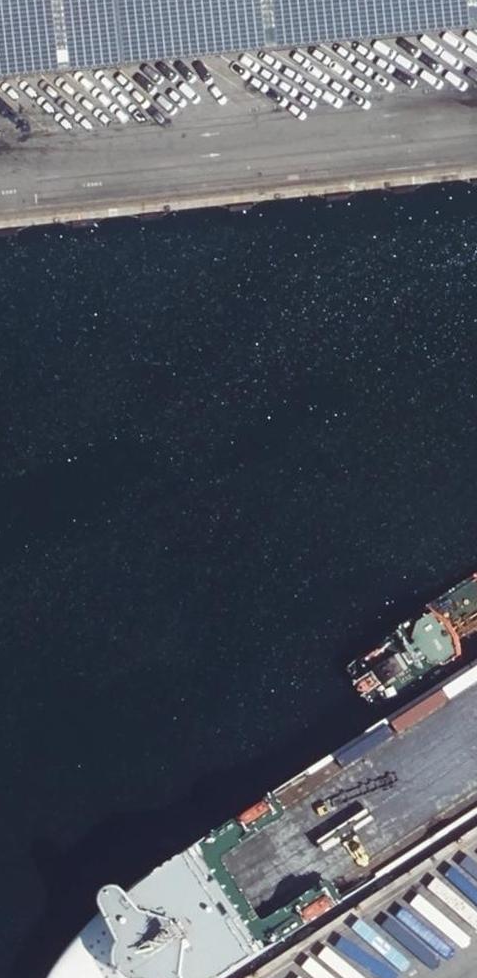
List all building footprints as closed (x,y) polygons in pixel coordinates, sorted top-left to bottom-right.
[(476,29),(476,0),(0,0),(0,81),(476,29)]
